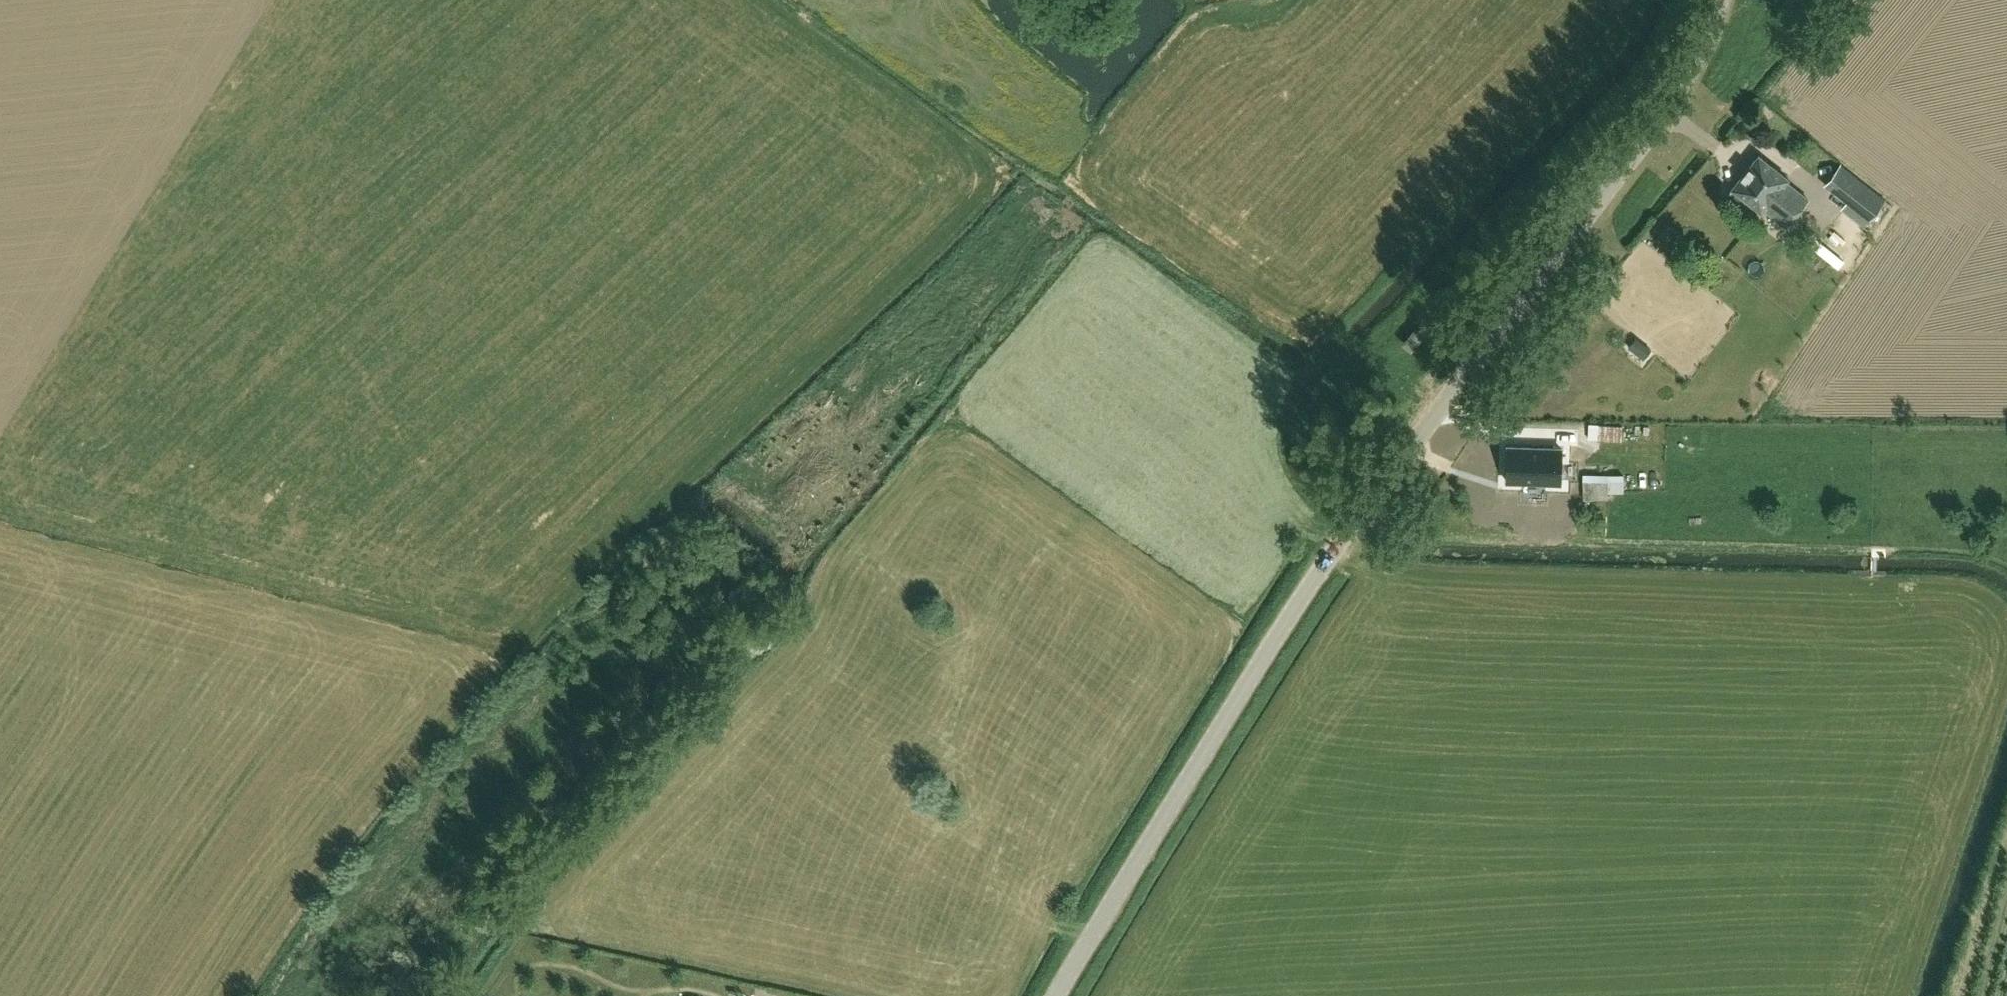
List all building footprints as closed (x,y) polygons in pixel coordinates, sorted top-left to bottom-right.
[(1762,212),(1764,209),(1786,227),(1808,200),(1786,182),(1788,180),(1759,156),(1732,189),(1762,212)] [(1831,185),(1853,203),(1866,186),(1844,169),(1831,185)] [(1415,328),(1402,344),(1412,351),(1425,335),(1415,328)] [(1589,440),(1622,441),(1622,431),(1630,431),(1630,426),(1622,426),(1622,425),(1589,424),(1589,440)] [(1506,481),(1560,483),(1561,448),(1507,446),(1506,481)] [(1619,469),(1574,468),(1574,491),(1619,491),(1619,469)]
